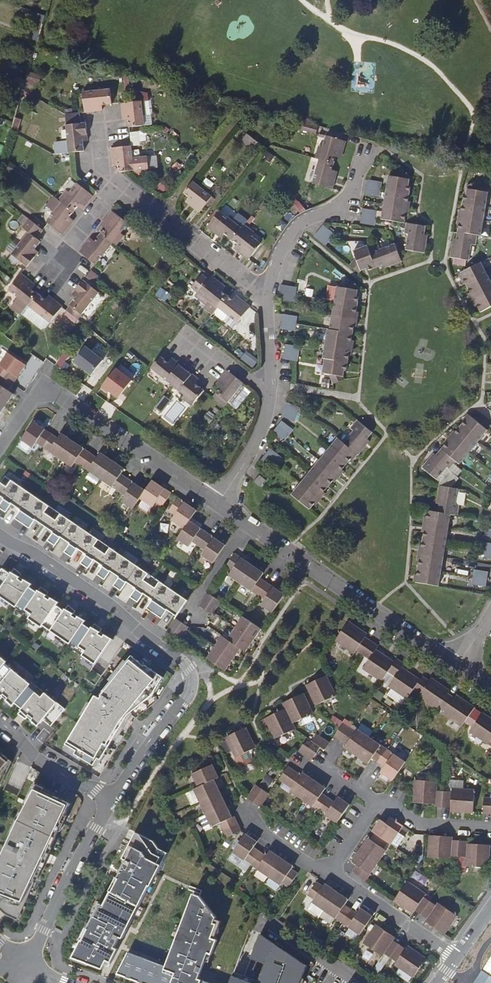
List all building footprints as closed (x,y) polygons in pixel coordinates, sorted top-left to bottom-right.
[(103,105),(113,104),(111,88),(83,92),(85,112),(86,112),(103,109),(103,105)] [(130,120),(130,127),(146,125),(144,116),(142,100),(133,101),(123,102),(125,120),(130,120)] [(148,100),(142,100),(144,116),(150,115),(148,100)] [(82,123),(80,112),(66,114),(67,125),(82,123)] [(89,141),(87,122),(67,125),(70,152),(75,152),(85,151),(84,141),(89,141)] [(318,126),(303,122),(301,129),(315,133),(318,126)] [(131,132),(133,146),(139,145),(143,145),(141,131),(131,132)] [(259,143),(248,134),(243,140),(254,149),(259,143)] [(341,158),(346,140),(326,134),(325,139),(323,145),(319,144),(315,157),(320,158),(335,162),(337,156),(341,158)] [(120,171),(127,171),(136,169),(151,167),(149,155),(134,157),(133,146),(113,148),(115,165),(120,165),(120,171)] [(333,170),(335,162),(320,158),(313,182),(333,188),(338,171),(333,170)] [(388,190),(410,194),(411,186),(409,186),(410,178),(390,175),(388,190)] [(367,180),(366,186),(381,188),(382,181),(368,179),(367,180)] [(187,201),(200,212),(212,197),(194,182),(184,193),(190,197),(187,201)] [(83,209),(94,195),(79,183),(70,193),(63,202),(75,211),(79,206),(83,209)] [(366,186),(365,194),(379,196),(381,188),(366,186)] [(465,195),(464,202),(485,206),(488,191),(468,187),(466,195),(465,195)] [(59,199),(63,202),(70,193),(66,190),(59,199)] [(409,200),(410,194),(388,190),(385,204),(410,209),(411,200),(409,200)] [(70,216),(75,211),(63,202),(59,199),(56,196),(48,205),(56,212),(48,221),(50,223),(63,233),(74,220),(70,216)] [(485,206),(464,202),(462,209),(460,209),(458,216),(483,220),(485,206)] [(383,218),(405,221),(406,215),(409,215),(410,209),(385,204),(383,218)] [(363,206),(362,214),(376,216),(377,208),(363,206)] [(106,227),(102,232),(114,241),(120,233),(129,223),(113,210),(103,224),(106,227)] [(225,233),(233,239),(242,227),(233,220),(221,210),(212,221),(209,226),(222,236),(225,233)] [(242,227),(246,223),(248,221),(239,213),(233,220),(242,227)] [(362,214),(361,221),(374,224),(376,216),(362,214)] [(460,224),(459,230),(478,234),(480,234),(483,220),(458,216),(457,224),(460,224)] [(38,237),(44,230),(30,218),(24,226),(31,232),(14,254),(28,265),(39,251),(36,248),(42,241),(38,237)] [(426,225),(408,222),(406,232),(411,233),(408,249),(424,252),(428,234),(425,233),(426,225)] [(246,223),(242,227),(251,234),(254,230),(246,223)] [(331,239),(333,236),(335,234),(324,224),(319,230),(331,239)] [(249,258),(262,243),(251,234),(242,227),(233,239),(239,244),(236,248),(249,258)] [(314,235),(326,245),(331,239),(319,230),(314,235)] [(454,238),(451,257),(469,260),(472,242),(476,243),(478,234),(459,230),(457,239),(454,238)] [(81,251),(97,263),(114,241),(102,232),(96,240),(92,237),(81,251)] [(114,241),(118,244),(124,236),(120,233),(114,241)] [(369,269),(376,267),(370,248),(369,244),(354,249),(362,270),(368,268),(369,269)] [(401,261),(398,252),(395,244),(380,248),(379,245),(370,248),(376,267),(384,264),(385,267),(401,261)] [(464,279),(467,285),(487,275),(481,263),(460,273),(459,274),(462,280),(464,279)] [(92,269),(87,275),(95,282),(100,275),(92,269)] [(36,284),(22,273),(10,290),(21,298),(29,304),(38,292),(33,288),(36,284)] [(471,300),(490,290),(490,283),(487,275),(467,285),(470,291),(468,293),(471,300)] [(227,287),(212,276),(199,291),(210,299),(219,307),(229,295),(224,291),(227,287)] [(77,296),(67,309),(79,318),(100,292),(84,279),(73,293),(77,296)] [(361,286),(352,279),(344,287),(359,290),(361,286)] [(280,284),(280,290),(294,293),(295,286),(293,285),(280,284)] [(358,296),(359,290),(344,287),(339,286),(336,300),(358,304),(359,297),(358,296)] [(279,295),(279,297),(293,300),(294,293),(280,290),(279,295)] [(471,300),(475,306),(478,305),(481,311),(490,306),(490,290),(471,300)] [(46,299),(38,292),(29,304),(51,321),(63,306),(49,295),(46,299)] [(234,299),(229,295),(219,307),(239,322),(251,306),(237,295),(234,299)] [(26,308),(29,304),(21,298),(18,301),(26,308)] [(216,311),(219,307),(210,299),(207,303),(216,311)] [(358,304),(336,300),(334,315),(354,318),(355,311),(357,311),(358,304)] [(23,312),(26,308),(18,301),(13,308),(21,314),(23,312)] [(26,308),(23,312),(45,329),(51,321),(29,304),(26,308)] [(281,320),(296,323),(297,315),(283,313),(281,320)] [(332,329),(353,333),(354,326),(353,325),(354,318),(334,315),(332,329)] [(92,328),(79,318),(74,325),(86,335),(92,328)] [(296,323),(281,320),(280,328),(295,330),(296,323)] [(96,331),(92,328),(86,335),(90,338),(96,331)] [(326,343),(349,347),(350,340),(352,340),(353,333),(332,329),(329,329),(326,343)] [(285,351),(299,353),(300,346),(286,343),(285,351)] [(324,357),(326,358),(348,362),(350,354),(348,354),(349,347),(326,343),(324,357)] [(86,346),(75,360),(93,374),(104,359),(86,346)] [(11,351),(2,365),(6,368),(0,377),(0,416),(16,393),(10,389),(28,363),(11,351)] [(283,358),(293,359),(297,360),(299,353),(285,351),(283,358)] [(67,360),(62,355),(56,363),(61,367),(67,360)] [(161,355),(152,366),(151,367),(174,384),(186,369),(180,364),(181,363),(173,357),(170,361),(161,355)] [(347,369),(348,362),(326,358),(324,372),(331,373),(344,375),(345,369),(347,369)] [(132,380),(117,368),(102,388),(108,392),(110,389),(119,396),(132,380)] [(192,373),(186,369),(174,384),(186,394),(195,401),(205,389),(197,383),(201,379),(193,372),(192,373)] [(222,386),(216,392),(228,401),(242,384),(244,382),(228,370),(218,383),(222,386)] [(345,378),(344,375),(331,373),(335,382),(345,378)] [(251,391),(242,384),(228,401),(237,409),(251,391)] [(192,405),(195,401),(186,394),(183,398),(192,405)] [(284,401),(298,403),(299,396),(286,394),(284,401)] [(166,395),(156,407),(162,411),(172,400),(166,395)] [(298,403),(284,401),(283,409),(297,411),(298,403)] [(215,417),(209,412),(203,420),(209,425),(215,417)] [(466,420),(461,427),(479,440),(488,428),(471,415),(468,413),(464,418),(466,420)] [(345,441),(359,453),(360,453),(371,440),(368,437),(373,431),(358,419),(351,428),(354,430),(345,441)] [(278,426),(289,435),(294,429),(283,420),(278,426)] [(36,422),(24,439),(35,446),(38,442),(74,466),(77,461),(128,495),(124,500),(135,508),(142,498),(155,506),(158,502),(164,505),(173,493),(154,480),(147,490),(123,473),(126,468),(102,452),(99,457),(63,433),(60,438),(36,422)] [(289,435),(278,426),(273,432),(284,440),(289,435)] [(455,430),(450,436),(469,452),(479,440),(461,427),(457,431),(455,430)] [(448,442),(443,448),(456,460),(461,463),(469,452),(450,436),(446,441),(448,442)] [(329,450),(347,464),(352,457),(354,459),(359,453),(345,441),(340,437),(329,450)] [(266,453),(277,462),(282,457),(270,448),(266,453)] [(456,460),(443,448),(437,455),(435,453),(424,467),(437,478),(447,465),(450,467),(456,460)] [(321,460),(340,476),(345,470),(343,468),(347,464),(329,450),(321,460)] [(261,458),(268,464),(273,468),(277,462),(266,453),(261,458)] [(311,472),(329,486),(333,480),(336,481),(340,476),(321,460),(311,472)] [(325,490),(329,486),(311,472),(303,483),(322,498),(327,492),(325,490)] [(268,479),(260,473),(255,480),(262,486),(268,479)] [(3,480),(0,485),(0,497),(4,499),(0,505),(0,510),(6,514),(11,505),(20,511),(14,519),(29,529),(35,521),(53,533),(47,541),(55,547),(61,538),(70,544),(64,553),(72,558),(78,549),(87,555),(81,564),(89,569),(95,560),(103,566),(97,575),(105,580),(111,572),(120,577),(114,586),(122,591),(128,583),(137,589),(131,598),(139,603),(145,594),(153,600),(148,609),(163,619),(169,610),(178,616),(189,600),(162,582),(160,585),(154,580),(156,578),(106,544),(104,547),(97,543),(99,540),(61,515),(59,518),(53,513),(47,509),(49,506),(11,481),(9,484),(3,480)] [(318,503),(322,498),(303,483),(294,494),(311,507),(315,502),(318,503)] [(445,494),(442,512),(452,513),(460,514),(462,505),(458,504),(460,488),(447,486),(443,485),(442,493),(445,494)] [(179,497),(171,510),(177,514),(174,519),(186,528),(180,538),(191,546),(194,541),(201,545),(207,549),(204,555),(215,563),(227,545),(192,520),(198,510),(179,497)] [(425,516),(424,523),(449,527),(452,513),(442,512),(429,509),(428,516),(425,516)] [(449,527),(424,523),(423,530),(426,531),(424,538),(447,542),(449,527)] [(420,545),(419,552),(444,556),(447,542),(424,538),(423,545),(420,545)] [(490,549),(490,541),(482,540),(481,548),(490,549)] [(481,548),(480,555),(490,557),(490,549),(481,548)] [(444,556),(419,552),(418,559),(420,560),(419,566),(442,570),(444,556)] [(231,575),(242,583),(261,596),(267,600),(263,605),(275,613),(287,595),(262,578),(266,572),(237,553),(229,566),(235,570),(231,575)] [(415,580),(439,584),(442,570),(419,566),(418,573),(416,573),(415,580)] [(474,576),(488,578),(490,571),(475,569),(474,576)] [(33,585),(24,580),(22,582),(20,580),(21,578),(23,576),(15,570),(11,575),(4,570),(2,573),(0,575),(0,599),(15,610),(17,607),(31,616),(29,619),(42,628),(44,625),(58,635),(56,638),(69,647),(71,644),(85,653),(83,656),(96,665),(114,641),(104,635),(103,637),(100,635),(102,634),(103,631),(96,625),(92,631),(85,626),(87,623),(78,617),(76,619),(74,617),(75,615),(77,613),(69,607),(65,612),(58,607),(60,604),(50,598),(49,600),(47,599),(48,597),(50,594),(42,588),(38,594),(31,589),(33,585)] [(488,578),(474,576),(473,583),(487,585),(488,578)] [(210,593),(201,606),(214,615),(215,613),(223,602),(210,593)] [(29,619),(31,616),(17,607),(15,610),(29,619)] [(209,659),(227,671),(242,648),(247,652),(263,629),(245,617),(230,639),(224,636),(209,659)] [(168,631),(181,640),(191,627),(177,618),(168,631)] [(351,622),(338,641),(356,653),(358,651),(371,659),(365,668),(384,680),(390,672),(397,677),(391,686),(409,698),(415,689),(422,694),(420,696),(439,709),(441,706),(447,710),(445,713),(464,726),(477,707),(458,695),(456,697),(450,693),(451,690),(433,678),(431,680),(424,676),(422,680),(403,667),(406,663),(399,659),(396,662),(377,650),(380,646),(367,638),(369,634),(351,622)] [(44,625),(42,628),(56,638),(58,635),(44,625)] [(83,656),(85,653),(71,644),(69,647),(83,656)] [(2,700),(4,697),(6,695),(8,697),(7,699),(14,707),(17,704),(24,709),(20,715),(27,720),(30,718),(31,716),(33,718),(32,720),(39,727),(44,722),(52,728),(67,711),(47,695),(45,697),(32,687),(35,684),(22,674),(20,677),(7,666),(9,663),(0,656),(0,698),(2,700)] [(132,714),(155,696),(166,678),(147,666),(147,667),(134,656),(102,697),(104,699),(102,702),(97,698),(68,745),(79,752),(77,755),(96,766),(101,759),(103,760),(120,733),(123,734),(131,720),(124,716),(127,711),(132,714)] [(22,674),(9,663),(7,666),(20,677),(22,674)] [(317,705),(337,696),(328,677),(309,686),(317,705)] [(47,695),(35,684),(32,687),(45,697),(47,695)] [(295,724),(315,715),(306,695),(286,704),(288,710),(268,720),(277,740),(298,730),(295,724)] [(473,731),(490,744),(490,717),(485,713),(473,731)] [(358,732),(352,728),(345,723),(343,727),(336,737),(349,745),(348,748),(370,763),(374,758),(386,767),(383,772),(395,780),(407,762),(360,729),(358,732)] [(229,738),(238,758),(258,748),(249,729),(229,738)] [(315,731),(310,738),(327,749),(332,743),(315,731)] [(301,751),(314,759),(318,752),(305,744),(301,751)] [(79,752),(68,745),(66,748),(77,755),(79,752)] [(14,763),(0,751),(0,790),(4,786),(14,763)] [(195,789),(208,814),(214,826),(222,823),(229,837),(243,830),(236,816),(234,817),(216,779),(220,777),(214,764),(194,774),(201,787),(195,789)] [(290,766),(281,779),(294,788),(293,791),(304,798),(340,823),(352,804),(341,797),(337,802),(325,793),(328,788),(305,772),(303,775),(290,766)] [(417,780),(416,788),(416,802),(437,804),(437,806),(453,807),(453,811),(476,812),(476,789),(454,788),(454,792),(439,790),(439,781),(417,780)] [(6,914),(18,921),(32,891),(39,876),(38,876),(39,874),(42,875),(51,856),(48,855),(52,847),(53,847),(61,832),(65,822),(64,822),(67,815),(72,804),(56,797),(45,792),(46,789),(36,784),(26,806),(28,807),(2,862),(0,865),(0,908),(6,914)] [(258,785),(249,798),(263,807),(271,793),(258,785)] [(70,816),(67,815),(64,822),(65,822),(61,832),(62,832),(70,816)] [(368,880),(381,861),(388,850),(386,848),(390,843),(393,844),(405,826),(392,817),(388,823),(383,820),(374,832),(376,834),(372,840),(370,838),(354,862),(360,866),(356,871),(368,880)] [(152,888),(169,854),(161,850),(158,843),(138,833),(131,845),(135,847),(126,865),(127,866),(114,892),(113,891),(106,906),(102,904),(89,929),(90,930),(85,940),(84,940),(74,959),(105,970),(107,966),(111,968),(120,950),(117,949),(122,938),(125,940),(151,887),(152,888)] [(235,852),(253,864),(272,877),(283,885),(285,882),(291,887),(301,874),(294,869),(295,867),(272,851),(269,856),(256,847),(260,842),(248,834),(235,852)] [(432,837),(430,859),(452,860),(452,857),(460,857),(468,858),(468,867),(490,868),(490,857),(490,846),(470,844),(470,842),(453,842),(454,838),(432,837)] [(315,902),(327,910),(340,919),(345,922),(362,935),(375,916),(364,908),(360,913),(347,905),(351,900),(327,883),(325,886),(319,882),(310,895),(317,900),(315,902)] [(409,882),(396,900),(415,913),(417,911),(429,920),(428,922),(446,935),(459,916),(440,903),(438,906),(432,902),(426,898),(427,895),(409,882)] [(195,894),(168,967),(130,954),(118,975),(140,982),(208,982),(201,980),(210,955),(214,956),(219,941),(214,939),(219,925),(215,924),(218,917),(203,897),(195,894)] [(397,937),(379,924),(366,942),(385,955),(386,953),(393,957),(400,962),(398,964),(416,976),(429,958),(410,946),(408,949),(395,940),(397,937)] [(309,966),(262,935),(253,959),(267,964),(260,982),(303,982),(309,966)] [(483,969),(490,974),(490,956),(483,969)] [(483,969),(474,982),(490,982),(490,974),(483,969)]
